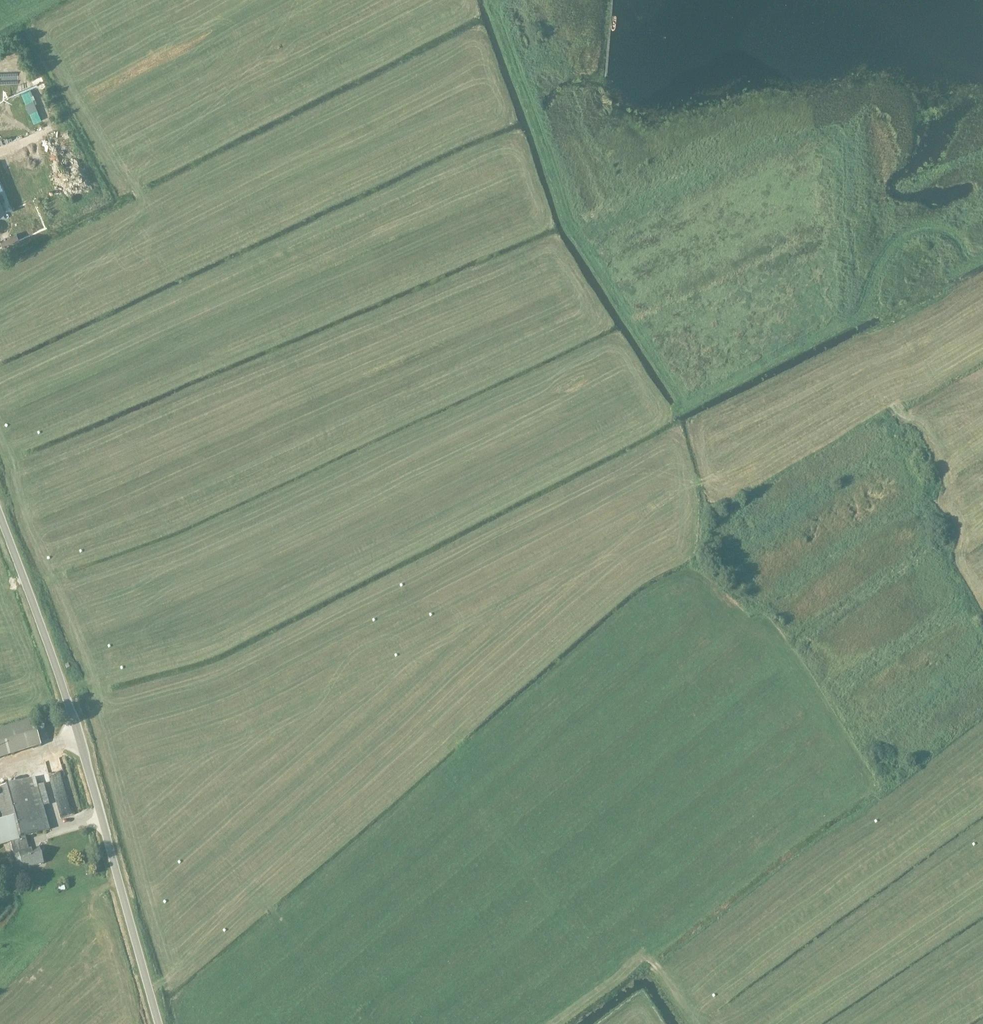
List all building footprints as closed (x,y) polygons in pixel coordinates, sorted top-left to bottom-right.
[(19,145),(0,152),(0,177),(24,237),(51,226),(19,145)] [(74,176),(78,173),(76,168),(82,166),(80,161),(69,165),(74,176)] [(649,310),(665,304),(662,296),(646,302),(649,310)] [(0,732),(0,759),(41,747),(33,722),(0,732)] [(47,772),(57,818),(70,815),(59,769),(47,772)] [(10,841),(14,857),(19,855),(23,870),(43,864),(38,849),(29,851),(25,837),(48,830),(41,805),(48,803),(43,785),(36,787),(34,779),(0,789),(0,844),(10,841)]
